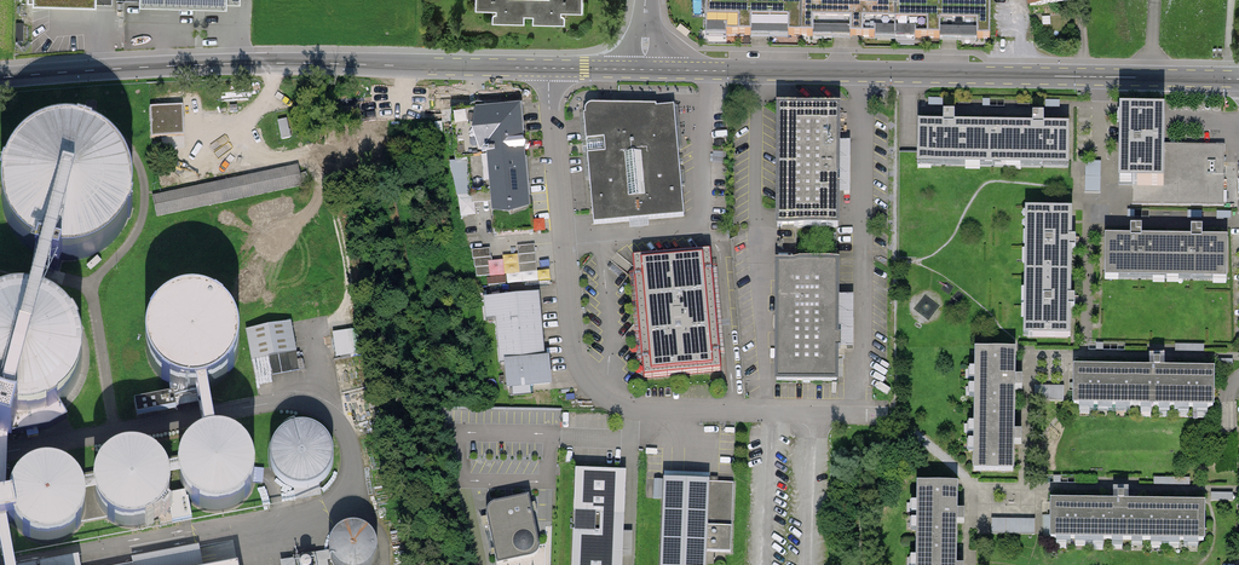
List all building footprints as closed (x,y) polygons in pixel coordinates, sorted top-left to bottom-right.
[(476,6),(494,7),(494,18),(564,20),(564,8),(581,8),(581,0),(476,0),(476,6)] [(929,0),(862,0),(862,2),(855,2),(826,1),(826,0),(776,0),(761,0),(757,0),(706,0),(706,31),(706,29),(726,29),(726,34),(751,35),(752,30),(761,30),(763,30),(769,30),(769,35),(770,35),(770,30),(788,30),(788,36),(813,36),(813,31),(830,31),(830,36),(832,36),(833,31),(841,31),(850,31),(850,36),(855,36),(857,37),(876,37),(876,31),(894,32),(894,37),(896,37),(896,32),(915,32),(914,37),(940,38),(940,32),(949,33),(952,33),(957,33),(957,38),(959,38),(959,33),(976,33),(976,39),(990,39),(990,0),(965,0),(965,3),(949,3),(929,3),(929,0)] [(17,39),(25,39),(24,8),(16,9),(17,39)] [(690,32),(680,24),(676,29),(686,37),(690,32)] [(943,98),(928,98),(928,106),(943,107),(943,98)] [(990,99),(982,99),(982,107),(990,107),(990,99)] [(1060,100),(1045,100),(1045,108),(1060,108),(1060,100)] [(183,105),(150,107),(152,137),(184,136),(183,105)] [(533,232),(522,105),(450,111),(458,198),(492,195),(495,235),(533,232)] [(684,216),(674,107),(656,108),(656,106),(592,105),(590,105),(589,106),(587,107),(586,108),(585,110),(585,112),(585,115),(583,115),(586,147),(593,225),(684,216)] [(839,109),(779,109),(778,226),(838,227),(839,109)] [(1225,150),(1164,149),(1165,114),(1121,113),(1120,185),(1132,186),(1132,205),(1224,206),(1225,150)] [(954,124),(916,124),(916,165),(1068,167),(1068,126),(1042,125),(954,124)] [(43,258),(63,262),(81,260),(92,257),(109,247),(118,237),(129,217),(133,192),(131,178),(125,162),(117,151),(101,138),(89,132),(72,128),(51,129),(33,136),(18,147),(11,156),(3,169),(0,181),(0,209),(4,222),(11,235),(28,251),(43,258)] [(1087,163),(1087,193),(1101,193),(1102,164),(1087,163)] [(153,197),(158,218),(303,187),(299,166),(153,197)] [(1072,210),(1024,210),(1022,339),(1070,339),(1070,302),(1071,243),(1072,210)] [(1129,237),(1103,237),(1103,281),(1226,281),(1226,239),(1201,239),(1201,228),(1195,228),(1189,227),(1189,238),(1141,238),(1141,227),(1136,227),(1129,227),(1129,237)] [(534,244),(517,246),(520,273),(537,272),(534,244)] [(489,249),(471,250),(472,259),(474,259),(474,268),(476,268),(476,277),(494,276),(493,267),(492,267),(491,258),(490,258),(489,249)] [(710,251),(632,258),(639,329),(643,377),(721,370),(719,354),(725,354),(720,306),(717,267),(711,267),(710,251)] [(837,263),(777,263),(777,380),(807,380),(837,380),(837,348),(841,348),(841,335),(837,335),(837,263)] [(547,385),(538,293),(483,298),(485,320),(495,319),(502,390),(547,385)] [(157,309),(148,323),(144,345),(150,365),(164,379),(183,388),(202,387),(224,375),(233,363),(238,345),(235,325),(226,311),(211,299),(193,294),(173,298),(157,309)] [(15,412),(32,411),(53,403),(69,388),(76,375),(80,347),(71,322),(55,306),(36,297),(12,296),(0,301),(0,407),(15,412)] [(336,350),(358,348),(357,325),(334,326),(336,350)] [(296,357),(291,327),(253,334),(259,364),(296,357)] [(1015,351),(973,351),(971,471),(1013,472),(1014,438),(1015,383),(1015,351)] [(1215,369),(1073,367),(1072,406),(1214,408),(1215,369)] [(174,395),(134,401),(136,416),(176,410),(174,395)] [(281,431),(272,445),(271,461),(278,475),(290,484),(305,486),(322,478),(330,465),(332,453),(325,436),(315,427),(295,425),(281,431)] [(180,459),(178,475),(186,496),(197,505),(216,510),(231,506),(244,497),(251,484),(251,461),(243,446),(224,435),(205,436),(188,446),(180,459)] [(97,478),(95,494),(104,515),(115,524),(133,529),(149,525),(161,516),(168,504),(169,480),(160,465),(141,454),(122,455),(105,465),(97,478)] [(12,492),(9,509),(18,529),(29,538),(48,543),(63,539),(75,530),(83,518),(83,494),(74,479),(56,468),(36,469),(20,479),(12,492)] [(576,470),(573,564),(622,564),(624,471),(576,470)] [(663,476),(660,564),(706,564),(707,552),(730,552),(733,482),(710,481),(710,478),(663,476)] [(916,483),(915,564),(957,564),(958,517),(958,484),(916,483)] [(527,497),(493,504),(488,506),(486,510),(485,516),(496,564),(497,564),(530,559),(534,557),(538,553),(538,547),(527,497)] [(1207,501),(1051,499),(1050,539),(1206,541),(1206,532),(1207,501)] [(992,535),(1036,535),(1036,520),(992,520),(992,535)] [(329,540),(328,552),(332,562),(336,564),(366,564),(370,561),(374,549),(371,536),(362,528),(350,525),(338,529),(329,540)]
